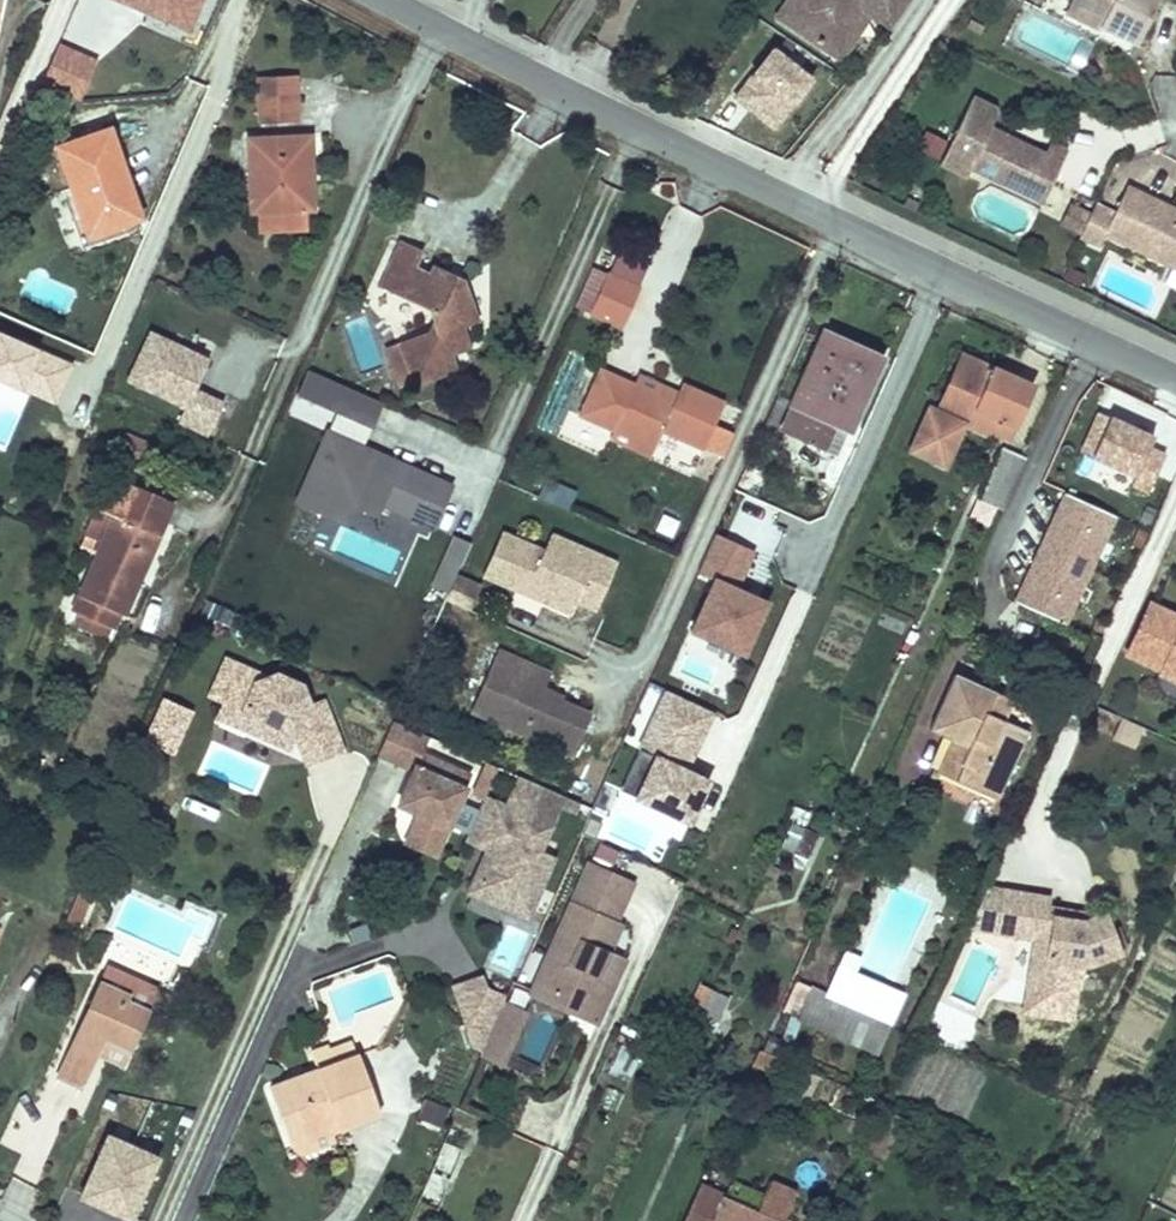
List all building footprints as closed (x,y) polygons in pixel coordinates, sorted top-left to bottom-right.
[(791,16),(802,0),(787,0),(781,10),(791,16)] [(791,16),(832,45),(863,0),(873,7),(891,19),(904,0),(802,0),(791,16)] [(863,0),(832,45),(842,52),(873,7),(863,0)] [(1075,3),(1106,19),(1103,25),(1139,43),(1160,0),(1077,0),(1075,3)] [(1106,19),(1075,3),(1070,13),(1101,27),(1103,25),(1106,19)] [(44,72),(40,81),(77,97),(95,57),(58,41),(44,72)] [(815,77),(773,43),(734,93),(776,127),(815,77)] [(295,79),(258,82),(260,123),(297,121),(295,79)] [(975,163),(1028,189),(1036,173),(1053,181),(1069,149),(1052,141),(1048,149),(994,123),(998,114),(992,105),(975,96),(952,143),(943,161),(969,174),(975,163)] [(109,127),(56,145),(87,234),(100,229),(103,238),(129,229),(126,220),(139,216),(109,127)] [(943,161),(952,143),(928,131),(919,150),(943,161)] [(303,155),(310,154),(310,136),(250,139),(253,231),(308,228),(307,208),(313,208),(312,182),(305,182),(303,155)] [(312,182),(310,154),(303,155),(305,182),(312,182)] [(1053,181),(1036,173),(1028,189),(1045,198),(1053,181)] [(1175,262),(1175,215),(1167,211),(1171,203),(1129,184),(1118,210),(1099,202),(1085,234),(1103,243),(1108,232),(1175,262)] [(1171,203),(1167,211),(1175,215),(1175,205),(1171,203)] [(399,241),(381,281),(429,303),(435,318),(429,332),(401,343),(417,380),(457,365),(451,350),(469,343),(461,322),(476,316),(462,278),(433,266),(430,273),(412,265),(418,250),(399,241)] [(622,326),(648,266),(617,253),(608,275),(592,313),(622,326)] [(578,308),(592,313),(608,275),(595,269),(578,308)] [(209,357),(149,330),(125,381),(185,408),(178,423),(207,436),(214,422),(224,400),(195,387),(209,357)] [(825,333),(782,430),(835,454),(879,357),(825,333)] [(964,423),(968,424),(993,368),(963,354),(937,410),(964,423)] [(380,400),(306,366),(295,392),(333,408),(369,425),(380,400)] [(993,368),(968,424),(994,436),(997,430),(1010,436),(1032,385),(993,368)] [(577,416),(612,432),(614,428),(653,446),(661,431),(702,448),(723,401),(681,383),(676,392),(672,400),(633,383),(598,369),(577,416)] [(637,374),(633,383),(672,400),(676,392),(637,374)] [(778,393),(763,428),(775,433),(790,398),(778,393)] [(937,410),(929,407),(910,449),(932,459),(937,447),(950,453),(964,423),(937,410)] [(360,444),(369,425),(333,408),(324,428),(360,444)] [(1096,422),(1083,450),(1138,474),(1133,485),(1150,493),(1155,482),(1168,454),(1148,445),(1153,433),(1101,410),(1096,422)] [(717,423),(706,446),(725,455),(736,431),(717,423)] [(431,526),(449,483),(360,444),(324,428),(293,499),(327,514),(335,495),(372,511),(376,501),(431,526)] [(614,428),(612,432),(608,439),(648,457),(653,446),(614,428)] [(950,453),(937,447),(932,459),(945,465),(950,453)] [(996,507),(1003,510),(1027,457),(1003,447),(980,500),(996,507)] [(173,499),(117,475),(102,509),(111,513),(71,607),(77,610),(72,623),(108,639),(121,605),(136,572),(142,575),(173,499)] [(575,490),(548,479),(540,497),(568,508),(575,490)] [(1116,516),(1067,493),(1016,602),(1065,624),(1116,516)] [(980,500),(978,499),(969,517),(987,526),(996,507),(980,500)] [(748,654),(771,600),(740,587),(756,549),(731,538),(719,533),(702,571),(715,576),(692,630),(748,654)] [(544,552),(502,534),(484,575),(572,614),(577,602),(595,610),(615,565),(596,557),(589,573),(544,552)] [(455,577),(470,543),(455,536),(439,569),(455,577)] [(596,557),(551,537),(544,552),(589,573),(596,557)] [(136,572),(121,605),(127,608),(142,575),(136,572)] [(478,587),(455,577),(444,600),(467,610),(478,587)] [(1175,678),(1175,614),(1150,603),(1127,651),(1161,667),(1160,670),(1175,678)] [(496,652),(475,697),(492,705),(486,718),(570,756),(588,717),(539,695),(549,675),(496,652)] [(273,677),(225,656),(208,694),(241,709),(248,729),(275,741),(294,734),(305,764),(342,751),(322,697),(308,703),(300,683),(275,671),(273,677)] [(930,728),(951,739),(964,745),(956,762),(1003,784),(1027,732),(1002,720),(986,712),(995,693),(955,675),(930,728)] [(623,788),(638,795),(668,809),(691,820),(712,776),(689,765),(714,713),(658,686),(633,739),(644,744),(623,788)] [(995,693),(986,712),(1002,720),(1012,701),(995,693)] [(248,729),(241,709),(208,694),(202,709),(248,729)] [(492,705),(475,697),(469,710),(486,718),(492,705)] [(12,732),(18,719),(0,711),(0,726),(12,732)] [(427,737),(391,721),(376,755),(410,770),(396,804),(417,813),(411,826),(441,839),(468,775),(419,754),(427,737)] [(964,745),(951,739),(937,769),(997,798),(1003,784),(956,762),(964,745)] [(559,796),(520,779),(505,811),(481,801),(465,838),(490,849),(496,852),(492,862),(485,859),(470,892),(504,907),(513,886),(533,895),(548,861),(534,855),(555,804),(559,796)] [(621,794),(605,786),(597,801),(613,809),(621,794)] [(577,805),(559,796),(555,804),(574,812),(577,805)] [(788,823),(806,831),(814,815),(795,807),(788,823)] [(603,819),(590,814),(582,833),(595,838),(603,819)] [(433,855),(441,839),(411,826),(404,842),(433,855)] [(806,831),(796,855),(807,860),(818,836),(806,831)] [(490,849),(485,859),(492,862),(496,852),(490,849)] [(632,887),(589,868),(531,998),(575,1018),(583,1000),(605,1010),(621,973),(605,966),(609,957),(621,930),(615,927),(632,887)] [(1007,886),(988,882),(970,922),(999,927),(1007,886)] [(80,894),(94,901),(98,891),(84,884),(80,894)] [(513,886),(504,907),(524,915),(533,895),(513,886)] [(1029,978),(1067,985),(1070,967),(1081,964),(1122,949),(1107,910),(1095,914),(1084,918),(1048,911),(1049,906),(1051,894),(1007,886),(999,927),(1037,935),(1029,978)] [(94,901),(80,894),(67,923),(81,929),(94,901)] [(1095,914),(1049,906),(1048,911),(1084,918),(1095,914)] [(860,916),(852,933),(860,937),(868,919),(860,916)] [(1012,940),(1008,971),(1024,974),(1028,942),(1012,940)] [(848,955),(842,969),(857,976),(863,962),(859,960),(848,955)] [(609,957),(605,966),(621,973),(625,965),(609,957)] [(1081,964),(1070,967),(1067,985),(1077,986),(1081,964)] [(108,966),(101,981),(127,993),(125,999),(146,1008),(157,987),(108,966)] [(786,1011),(878,1053),(903,999),(857,976),(842,969),(829,997),(799,983),(786,1011)] [(82,1083),(97,1049),(95,1048),(101,1033),(130,1045),(146,1008),(125,999),(127,993),(101,981),(82,1024),(86,1025),(79,1041),(75,1040),(60,1074),(82,1083)] [(502,997),(487,989),(472,1019),(488,1026),(502,997)] [(698,1025),(697,1026),(714,1034),(728,1000),(712,992),(711,995),(698,1025)] [(605,1010),(583,1000),(575,1018),(597,1027),(605,1010)] [(940,1001),(927,1029),(963,1047),(977,1018),(940,1001)] [(760,1052),(785,1062),(800,1028),(775,1018),(760,1052)] [(95,1048),(97,1049),(123,1061),(130,1045),(101,1033),(95,1048)] [(312,1053),(318,1070),(355,1056),(350,1041),(327,1050),(326,1048),(312,1053)] [(611,1066),(635,1076),(641,1060),(618,1050),(611,1066)] [(318,1070),(268,1087),(290,1147),(294,1146),(297,1153),(331,1141),(329,1133),(325,1122),(333,1120),(337,1131),(379,1115),(358,1056),(318,1070)] [(426,1097),(418,1119),(442,1128),(450,1107),(426,1097)] [(337,1131),(333,1120),(325,1122),(329,1133),(337,1131)] [(7,1143),(42,1162),(54,1139),(19,1121),(7,1143)] [(444,1140),(457,1146),(464,1130),(451,1124),(444,1140)] [(107,1133),(79,1200),(129,1220),(131,1220),(158,1155),(107,1133)] [(871,1139),(865,1153),(885,1162),(891,1149),(871,1139)] [(425,1181),(417,1200),(438,1209),(465,1150),(457,1146),(444,1140),(443,1142),(425,1181)] [(701,1186),(686,1220),(786,1220),(797,1197),(772,1186),(759,1214),(701,1186)]
